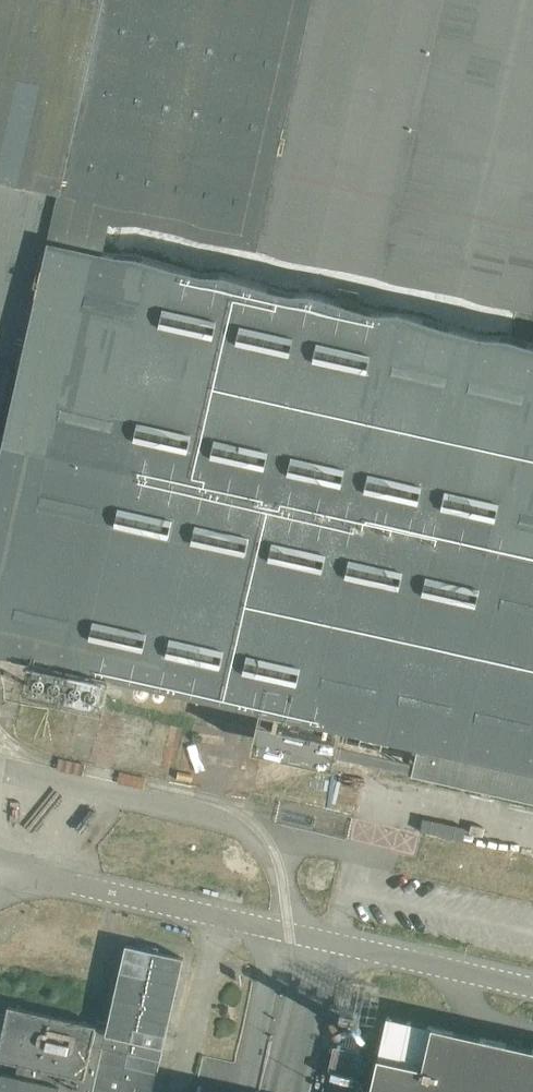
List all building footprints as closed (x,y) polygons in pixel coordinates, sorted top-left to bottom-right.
[(4,354),(14,356),(24,359),(51,236),(102,248),(103,241),(108,220),(171,234),(172,227),(175,228),(344,266),(517,305),(532,308),(532,0),(0,0),(0,353),(4,354)] [(102,248),(51,236),(24,359),(0,466),(0,644),(4,645),(30,650),(43,653),(41,660),(91,672),(93,664),(239,697),(254,700),(244,743),(329,762),(331,753),(412,771),(532,798),(532,344),(469,330),(467,329),(405,316),(403,315),(337,300),(134,255),(112,250),(102,248)] [(182,958),(124,945),(107,1022),(97,1020),(91,1046),(101,1048),(91,1091),(152,1091),(182,958)] [(95,1025),(7,1005),(0,1038),(0,1060),(26,1065),(23,1078),(0,1073),(0,1091),(80,1091),(95,1025)] [(432,1026),(386,1015),(369,1091),(532,1091),(532,1049),(432,1026)]
